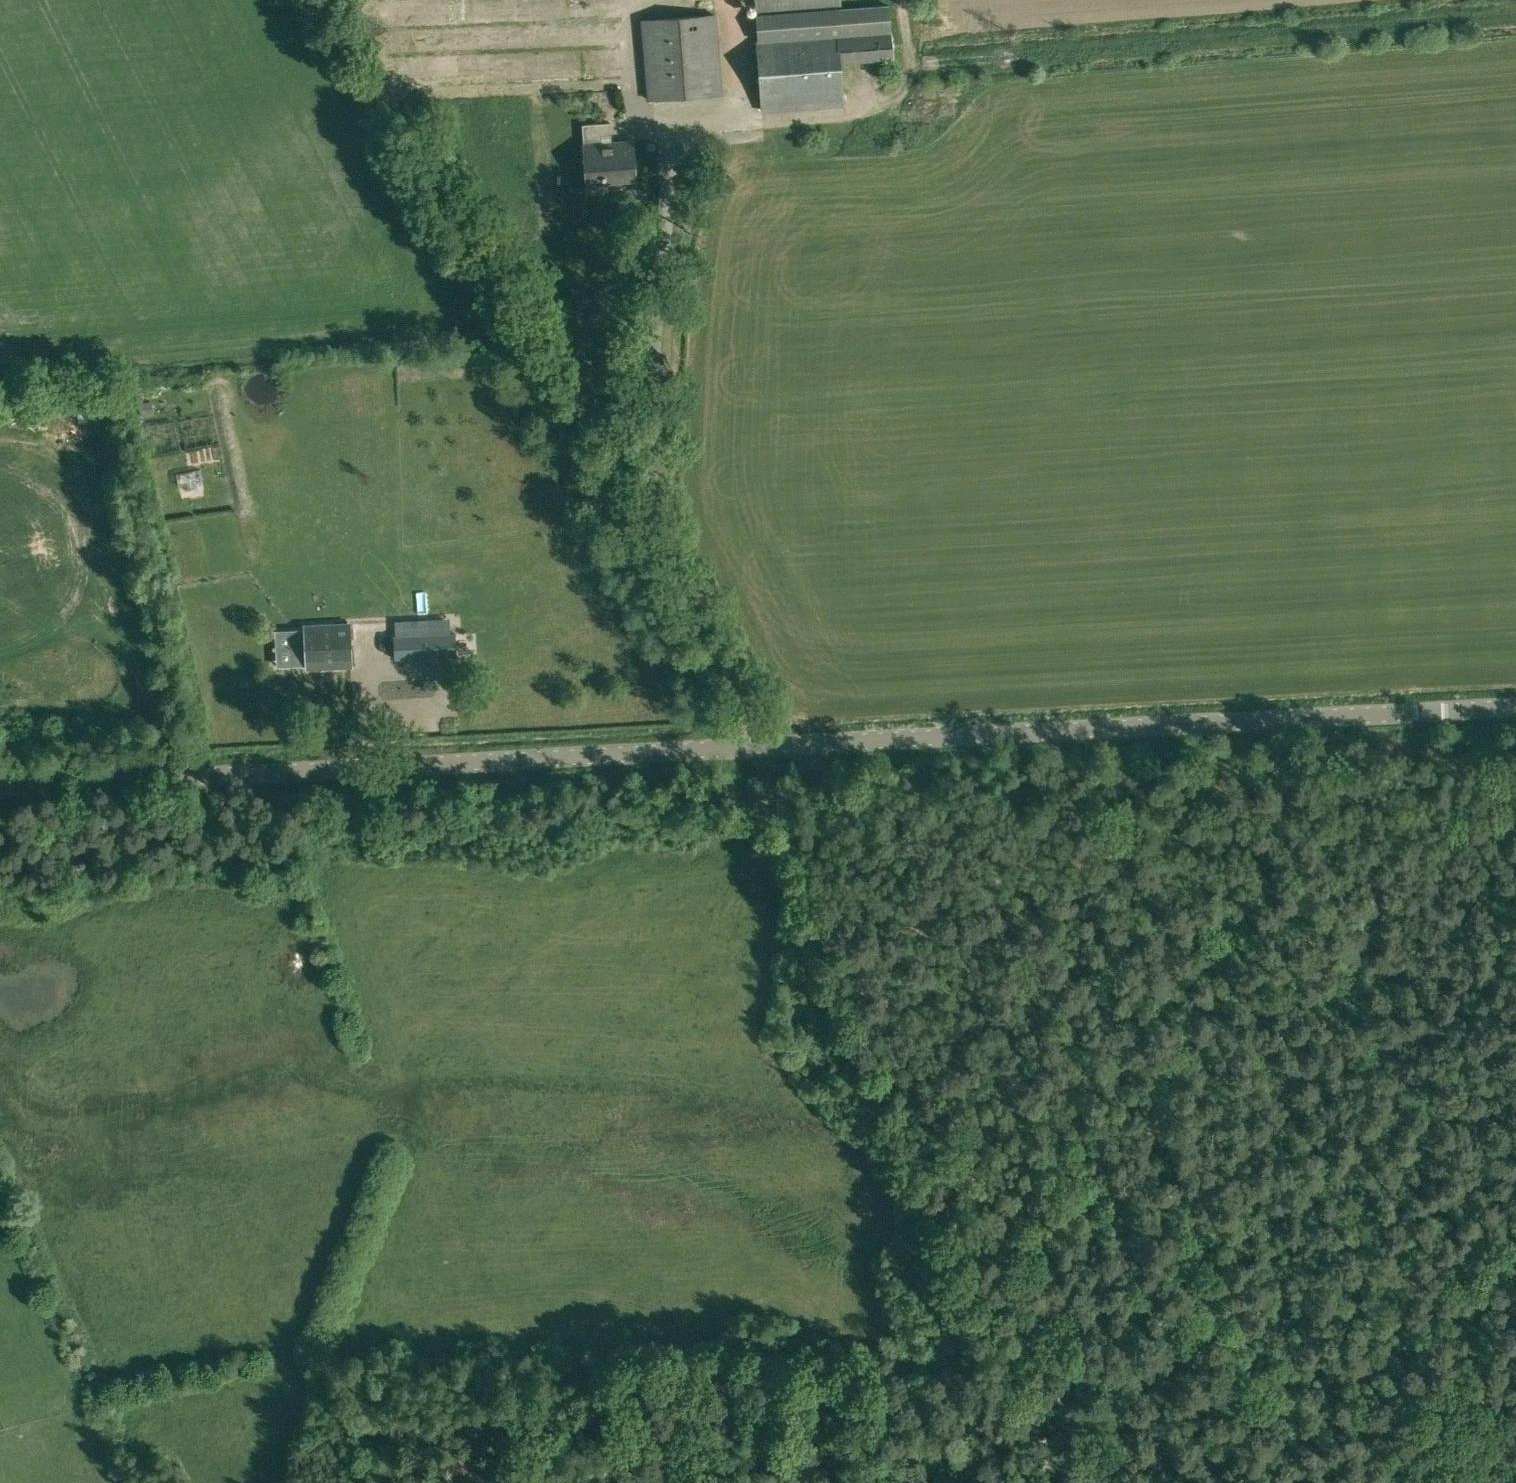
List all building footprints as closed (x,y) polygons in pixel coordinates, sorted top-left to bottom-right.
[(842,6),(841,0),(756,0),(757,13),(755,13),(763,111),(842,104),(839,63),(894,59),(889,2),(842,6)] [(723,94),(716,13),(641,19),(648,100),(723,94)] [(610,123),(583,125),(584,144),(587,192),(607,191),(606,178),(635,176),(633,141),(611,142),(610,123)] [(151,400),(139,402),(141,415),(153,413),(151,400)] [(351,665),(349,624),(305,626),(307,667),(351,665)] [(455,634),(402,637),(403,658),(457,655),(455,634)]
